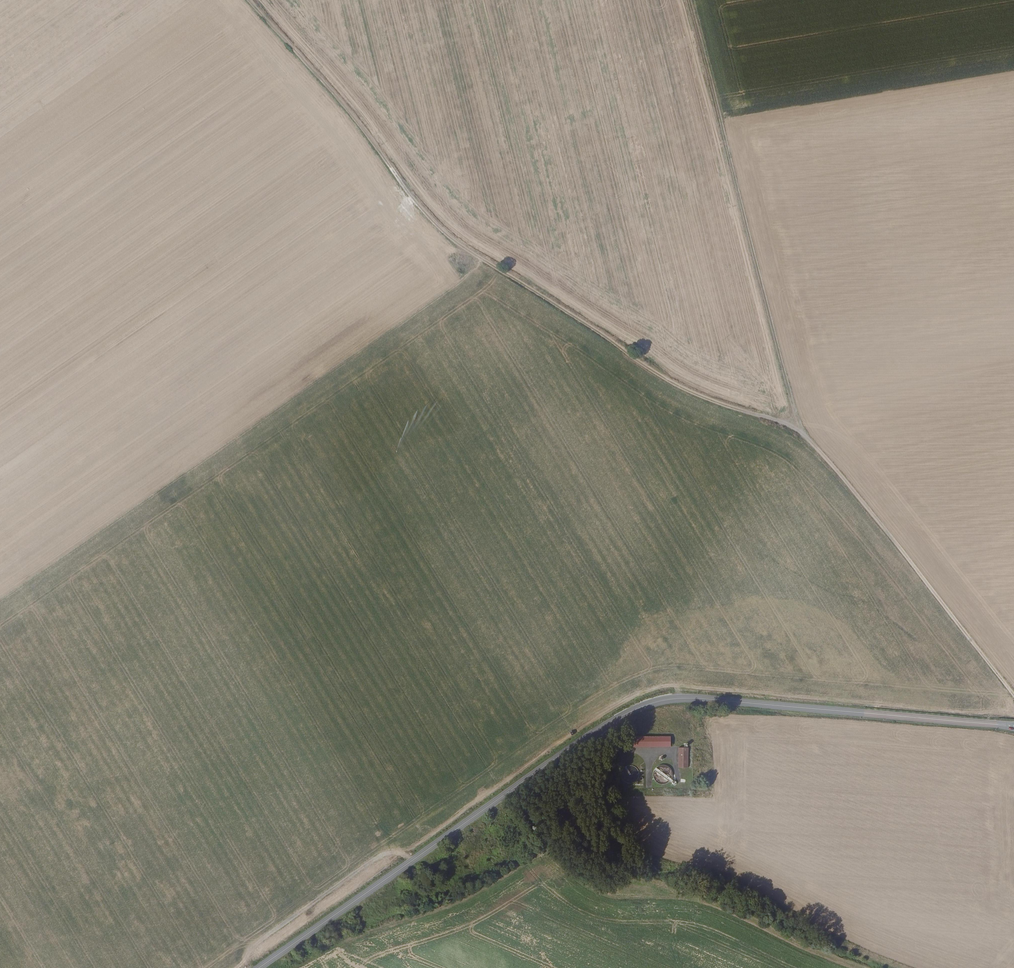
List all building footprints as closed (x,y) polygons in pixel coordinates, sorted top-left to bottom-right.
[(671,748),(670,734),(633,735),(633,748),(671,748)] [(689,747),(678,747),(678,767),(689,768),(689,747)]
